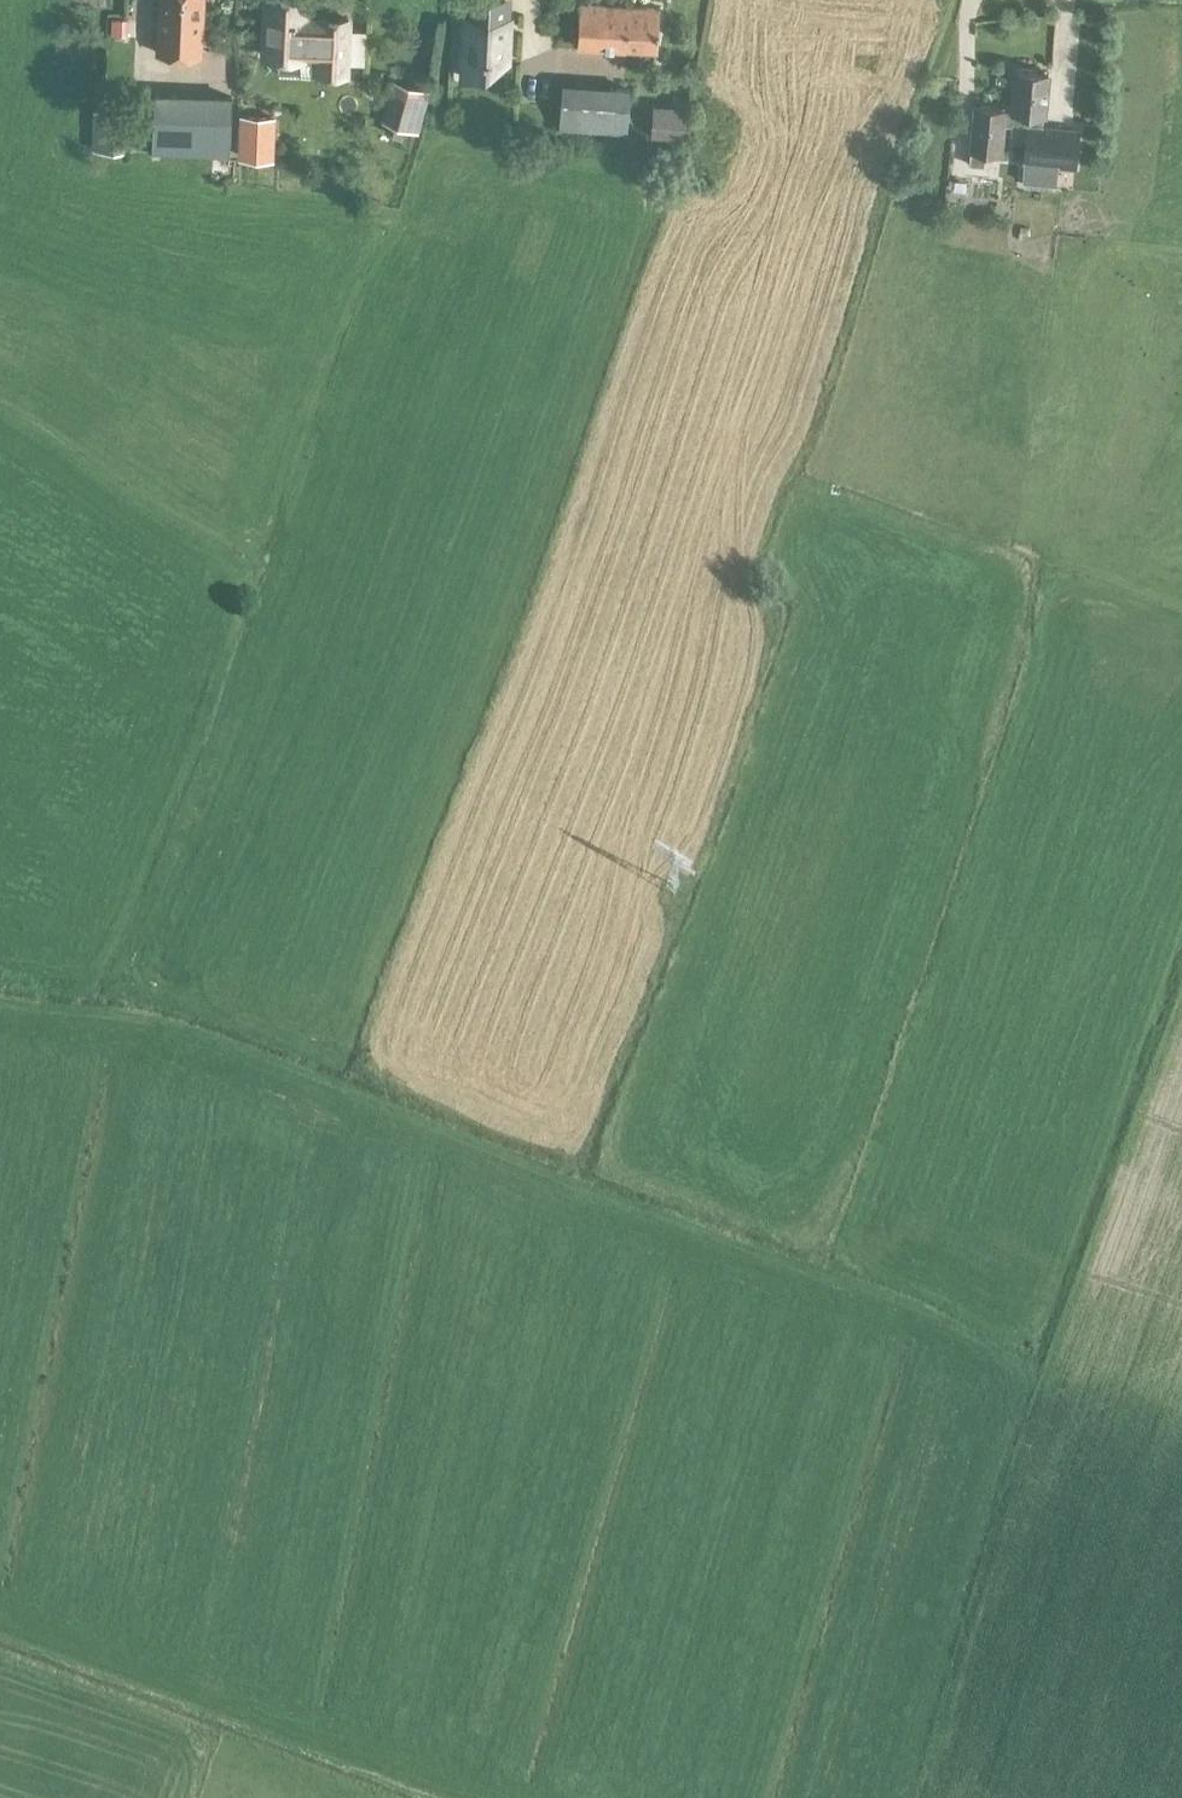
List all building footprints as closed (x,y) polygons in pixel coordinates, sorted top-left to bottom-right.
[(204,13),(205,0),(159,0),(157,52),(203,54),(204,13)] [(304,56),(319,56),(318,72),(347,73),(349,18),(321,17),(320,21),(306,20),(307,0),(267,0),(265,55),(304,56)] [(464,76),(466,77),(467,56),(507,58),(509,32),(503,32),(504,0),(468,0),(467,20),(464,76)] [(541,0),(515,0),(514,38),(539,39),(540,27),(547,27),(548,0),(541,0)] [(581,2),(579,47),(657,50),(659,5),(581,2)] [(1016,68),(1013,105),(1012,110),(1014,111),(1029,112),(1028,123),(1028,124),(1043,126),(1043,124),(1049,71),(1016,68)] [(418,128),(429,89),(395,79),(383,118),(418,128)] [(605,86),(603,130),(627,131),(630,88),(605,86)] [(233,98),(156,93),(152,151),(230,155),(233,98)] [(636,122),(669,121),(668,93),(635,94),(636,122)] [(975,105),(969,159),(985,161),(986,152),(1002,153),(1005,124),(1013,124),(1014,111),(1012,110),(1013,105),(1004,104),(1003,108),(975,105)] [(459,123),(474,125),(476,110),(460,108),(459,123)] [(242,116),(240,155),(273,156),(275,118),(242,116)] [(1027,123),(1023,162),(1024,162),(1059,165),(1059,163),(1063,126),(1043,124),(1043,126),(1028,124),(1028,123),(1027,123)] [(1024,162),(1023,181),(1057,184),(1059,165),(1024,162)]
